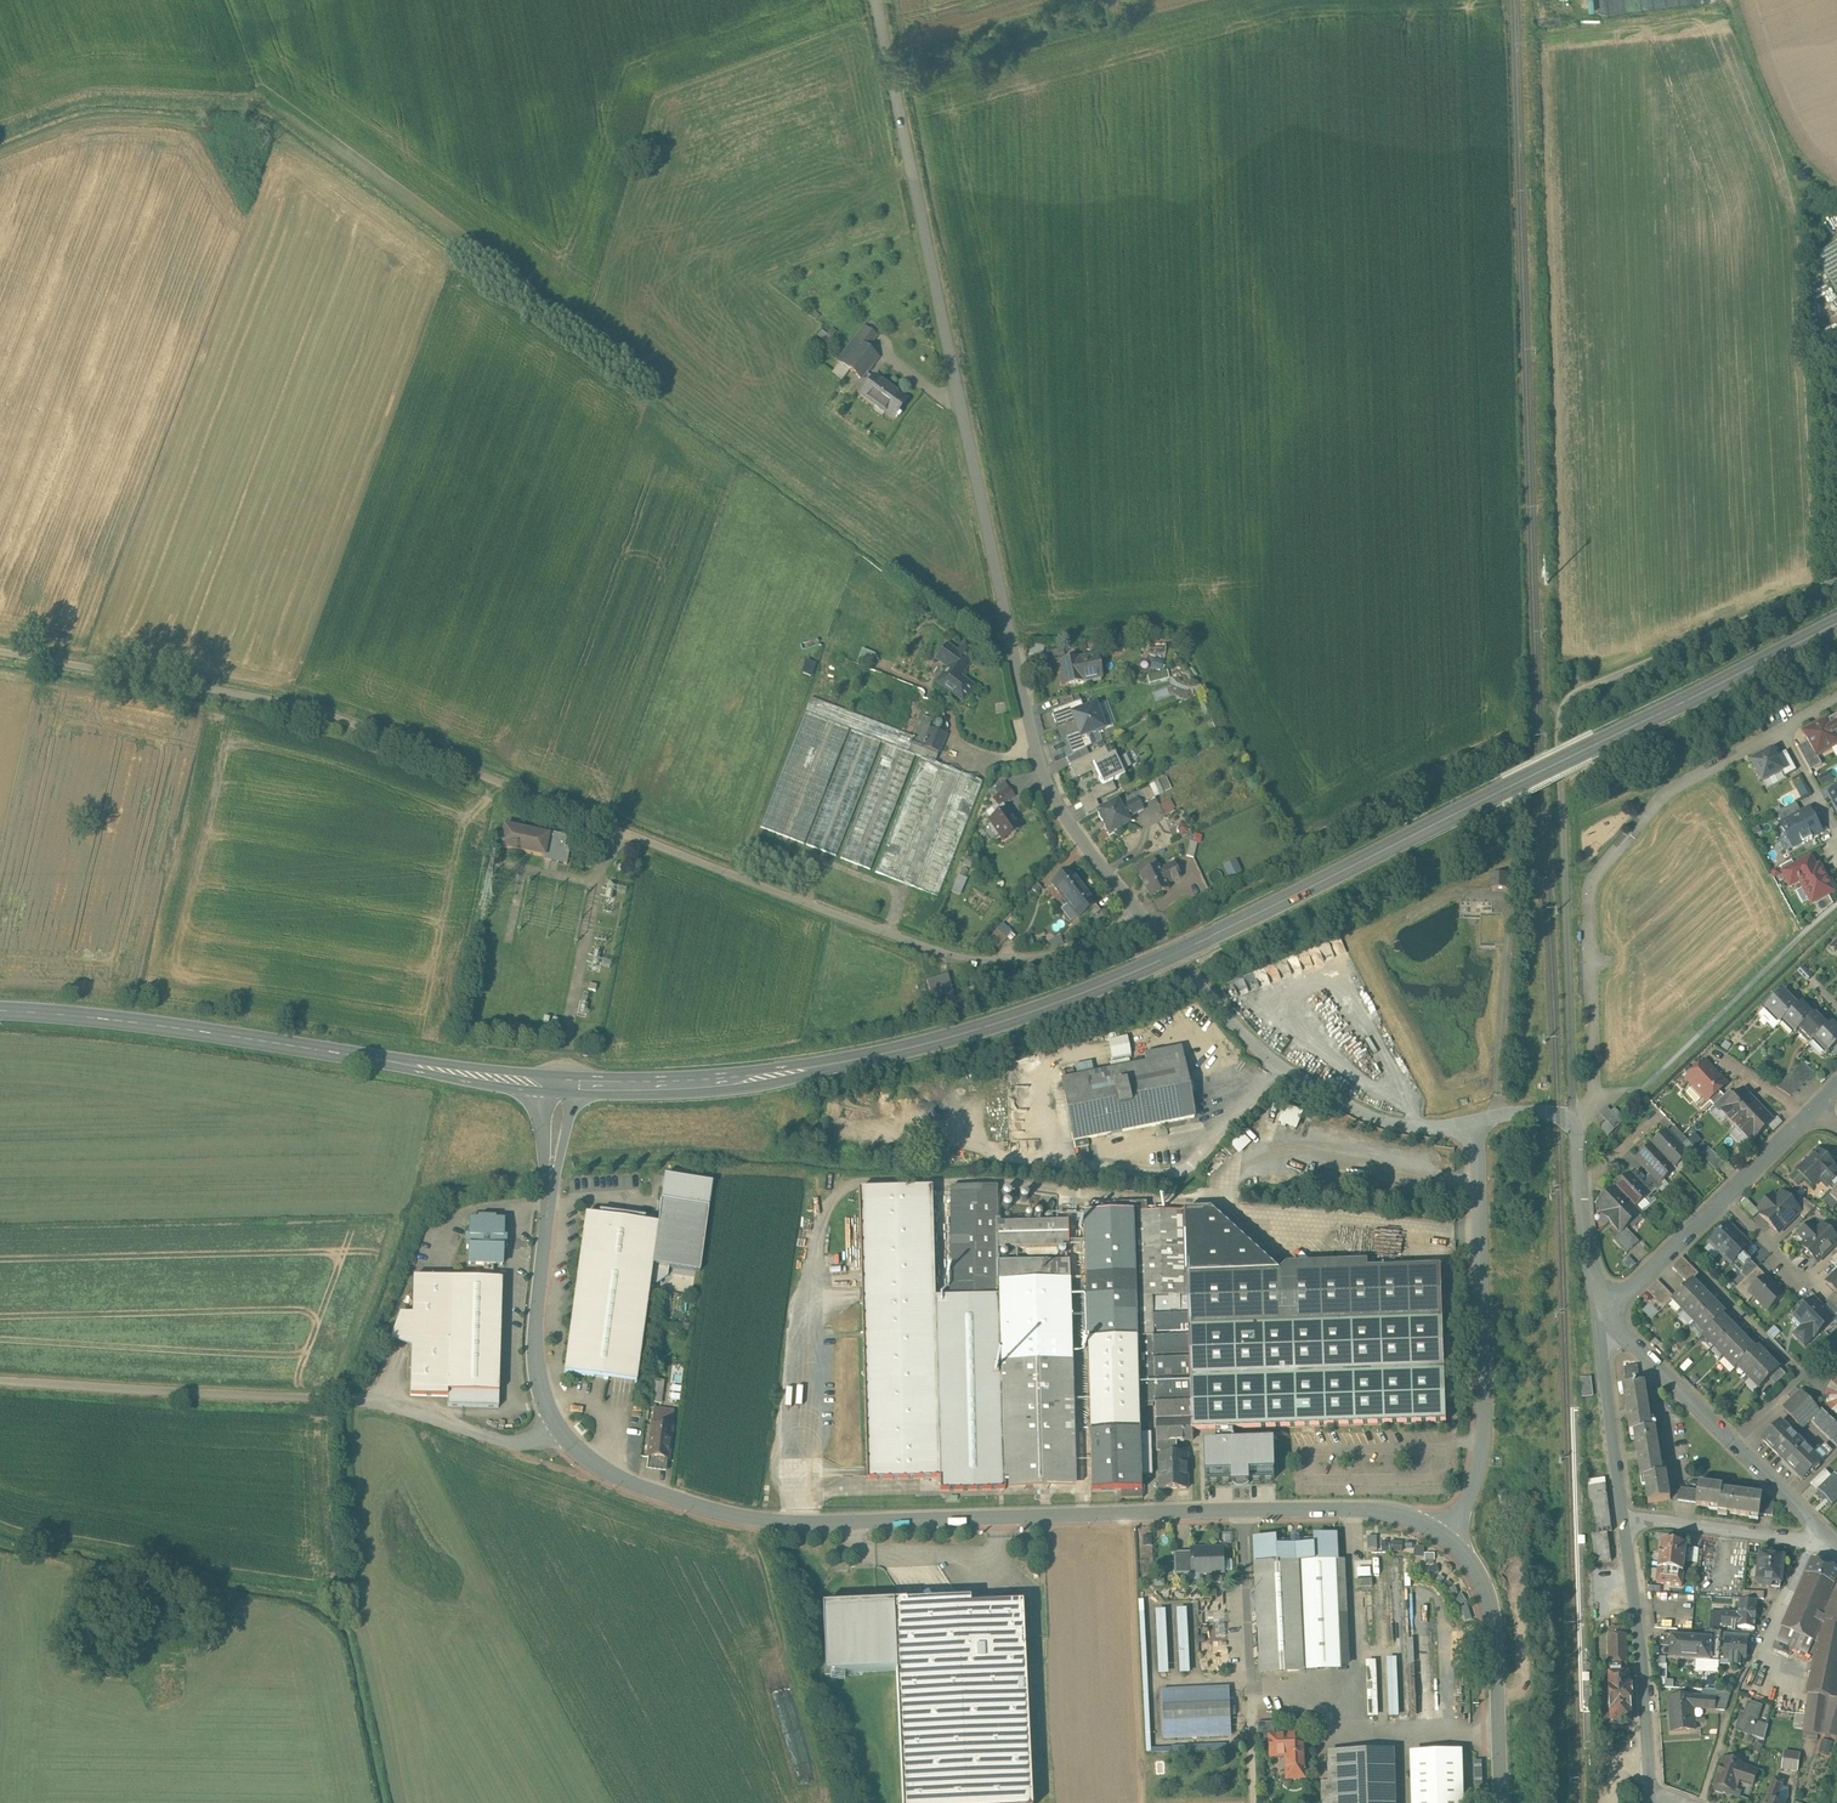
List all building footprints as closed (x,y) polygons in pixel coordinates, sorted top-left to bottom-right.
[(1816,256),(1836,292),(1836,243),(1816,256)] [(867,349),(854,339),(838,361),(861,379),(878,358),(867,349)] [(861,394),(885,412),(898,395),(874,377),(861,394)] [(885,412),(894,419),(907,401),(898,395),(885,412)] [(982,645),(971,636),(967,642),(978,651),(982,645)] [(966,644),(958,654),(947,647),(937,660),(938,661),(939,660),(951,668),(940,684),(938,683),(962,701),(972,687),(959,678),(977,652),(966,644)] [(1062,646),(1046,650),(1048,658),(1064,655),(1062,646)] [(1045,651),(1039,649),(1037,657),(1043,659),(1045,651)] [(875,656),(862,650),(857,662),(861,663),(871,667),(875,656)] [(806,662),(790,656),(785,670),(801,677),(803,671),(806,662)] [(1093,656),(1078,659),(1083,681),(1101,678),(1100,672),(1097,673),(1093,656)] [(817,661),(808,657),(806,662),(803,671),(812,674),(817,661)] [(1078,659),(1058,663),(1061,676),(1065,675),(1067,684),(1083,681),(1078,659)] [(1172,671),(1152,674),(1153,682),(1173,680),(1172,671)] [(851,730),(881,742),(885,743),(916,755),(920,757),(935,762),(939,752),(912,742),(914,737),(811,698),(805,712),(849,729),(851,730)] [(1081,700),(1051,712),(1056,726),(1073,719),(1071,714),(1084,710),(1081,700)] [(1084,710),(1071,714),(1073,719),(1078,733),(1080,738),(1088,735),(1103,729),(1095,706),(1084,710)] [(849,729),(805,712),(760,827),(805,845),(849,729)] [(1805,732),(1804,733),(1804,734),(1805,734),(1808,741),(1816,756),(1817,757),(1818,757),(1818,756),(1836,746),(1836,717),(1829,721),(1828,720),(1827,720),(1805,732)] [(881,742),(851,730),(807,846),(837,857),(881,742)] [(1091,745),(1088,735),(1080,738),(1078,733),(1065,737),(1072,755),(1091,745)] [(1816,756),(1808,741),(1798,746),(1810,770),(1822,764),(1818,757),(1817,757),(1816,756)] [(916,755),(885,743),(841,859),(870,870),(916,755)] [(1105,748),(1073,763),(1074,764),(1080,776),(1079,776),(1080,777),(1095,770),(1093,764),(1109,757),(1105,748)] [(1772,750),(1752,761),(1763,782),(1783,771),(1776,756),(1772,750)] [(1786,750),(1776,756),(1783,771),(1785,776),(1796,770),(1786,750)] [(1109,757),(1093,764),(1095,770),(1103,784),(1103,785),(1112,781),(1124,775),(1122,770),(1117,759),(1114,754),(1109,757)] [(1125,756),(1117,759),(1122,770),(1128,767),(1130,766),(1131,766),(1130,764),(1126,757),(1127,757),(1126,755),(1125,755),(1125,756)] [(935,762),(920,757),(875,872),(879,873),(893,879),(938,897),(946,877),(983,781),(954,770),(944,766),(935,762)] [(1830,779),(1836,775),(1836,768),(1836,767),(1827,773),(1830,779)] [(1152,783),(1156,795),(1174,789),(1170,777),(1152,783)] [(1004,781),(994,789),(997,794),(1008,787),(1004,781)] [(1112,781),(1103,785),(1103,784),(1091,790),(1093,793),(1096,800),(1116,790),(1112,781)] [(1800,798),(1808,794),(1803,782),(1794,786),(1800,798)] [(1150,785),(1141,790),(1147,801),(1155,797),(1150,785)] [(998,795),(993,799),(997,804),(999,806),(1004,803),(1014,795),(1009,787),(998,795)] [(994,789),(988,792),(993,799),(998,795),(997,794),(994,789)] [(1141,790),(1126,798),(1128,802),(1137,797),(1141,804),(1147,801),(1141,790)] [(1099,808),(1096,800),(1093,793),(1080,799),(1086,813),(1099,808)] [(1128,802),(1120,806),(1127,819),(1143,809),(1141,804),(1137,797),(1128,802)] [(1163,803),(1168,814),(1179,809),(1173,798),(1163,803)] [(1117,801),(1098,811),(1109,833),(1129,822),(1127,819),(1120,806),(1117,801)] [(1780,818),(1799,809),(1795,801),(1777,810),(1780,818)] [(997,804),(985,813),(990,820),(1007,808),(1004,803),(999,806),(997,804)] [(990,820),(989,820),(1003,840),(1019,828),(1016,823),(1018,821),(1008,807),(1007,808),(990,820)] [(1821,833),(1808,809),(1780,823),(1792,848),(1821,833)] [(549,836),(504,827),(503,831),(500,848),(544,857),(545,857),(546,849),(549,836)] [(567,837),(549,833),(549,836),(546,849),(553,850),(550,862),(567,865),(570,849),(565,848),(567,837)] [(1205,844),(1196,842),(1191,859),(1200,862),(1205,844)] [(553,850),(546,849),(545,857),(544,857),(544,860),(550,862),(553,850)] [(1790,886),(1800,880),(1798,877),(1816,867),(1811,858),(1783,873),(1790,886)] [(1181,876),(1174,861),(1159,868),(1167,883),(1181,876)] [(1158,865),(1139,873),(1150,897),(1169,888),(1167,883),(1159,868),(1158,865)] [(1819,866),(1816,867),(1798,877),(1800,880),(1812,903),(1834,891),(1819,866)] [(1068,902),(1084,889),(1068,868),(1052,881),(1068,902)] [(959,873),(953,891),(964,894),(970,876),(959,873)] [(1507,874),(1491,874),(1490,889),(1507,890),(1507,874)] [(1084,889),(1068,902),(1079,916),(1087,910),(1096,904),(1084,889)] [(1100,910),(1096,904),(1087,910),(1091,916),(1100,910)] [(1008,937),(998,928),(988,938),(998,947),(1008,937)] [(1300,956),(1230,978),(1235,994),(1305,971),(1300,956)] [(930,1000),(952,993),(945,972),(924,979),(930,1000)] [(1782,992),(1766,1008),(1781,1023),(1784,1020),(1797,1007),(1782,992)] [(1813,1017),(1800,1004),(1797,1007),(1784,1020),(1796,1033),(1799,1030),(1813,1017)] [(1828,1027),(1816,1014),(1813,1017),(1799,1030),(1812,1043),(1815,1040),(1828,1027)] [(1815,1040),(1827,1053),(1836,1044),(1836,1030),(1831,1024),(1828,1027),(1815,1040)] [(1107,1038),(1108,1057),(1127,1056),(1126,1036),(1107,1038)] [(1145,1065),(1181,1057),(1179,1048),(1143,1055),(1145,1065)] [(1134,1067),(1062,1081),(1074,1141),(1087,1139),(1193,1118),(1181,1057),(1145,1065),(1143,1065),(1134,1067)] [(1705,1062),(1687,1078),(1708,1101),(1710,1100),(1718,1092),(1710,1084),(1718,1076),(1705,1062)] [(1815,1074),(1803,1062),(1797,1068),(1809,1080),(1815,1074)] [(1809,1080),(1797,1068),(1791,1073),(1803,1085),(1809,1080)] [(1073,1070),(1061,1072),(1062,1079),(1075,1076),(1073,1070)] [(1803,1085),(1791,1073),(1786,1078),(1798,1091),(1803,1085)] [(1727,1083),(1719,1075),(1718,1076),(1710,1084),(1718,1092),(1727,1083)] [(1798,1091),(1786,1078),(1777,1087),(1791,1097),(1798,1091)] [(1735,1097),(1721,1111),(1736,1127),(1759,1105),(1744,1089),(1735,1097)] [(1715,1105),(1713,1106),(1720,1113),(1721,1111),(1735,1097),(1730,1091),(1723,1097),(1715,1105)] [(1718,1092),(1710,1100),(1715,1105),(1723,1097),(1718,1092)] [(1630,1109),(1621,1100),(1613,1107),(1622,1117),(1630,1109)] [(1283,1105),(1277,1123),(1292,1128),(1298,1110),(1283,1105)] [(1774,1121),(1759,1105),(1736,1127),(1751,1142),(1754,1139),(1774,1121)] [(1622,1122),(1607,1107),(1600,1114),(1604,1118),(1614,1129),(1615,1129),(1622,1122)] [(1604,1118),(1598,1125),(1608,1135),(1614,1129),(1604,1118)] [(1688,1141),(1675,1127),(1668,1133),(1681,1147),(1688,1141)] [(1667,1131),(1652,1145),(1674,1168),(1688,1154),(1681,1147),(1668,1133),(1667,1131)] [(1074,1141),(1075,1148),(1087,1146),(1089,1146),(1087,1139),(1074,1141)] [(1237,1151),(1227,1142),(1223,1147),(1232,1156),(1237,1151)] [(1674,1168),(1652,1145),(1637,1159),(1651,1174),(1646,1179),(1655,1189),(1658,1192),(1664,1186),(1661,1183),(1675,1170),(1674,1168)] [(1798,1171),(1813,1187),(1820,1179),(1826,1186),(1836,1175),(1836,1170),(1834,1166),(1835,1165),(1820,1149),(1798,1171)] [(1724,1163),(1711,1150),(1704,1157),(1716,1170),(1724,1163)] [(1646,1179),(1640,1173),(1635,1179),(1650,1194),(1655,1189),(1646,1179)] [(1635,1179),(1630,1174),(1616,1188),(1635,1208),(1650,1194),(1635,1179)] [(1826,1186),(1832,1192),(1836,1187),(1836,1175),(1826,1186)] [(712,1183),(665,1176),(660,1207),(658,1224),(653,1265),(650,1282),(657,1283),(667,1275),(669,1267),(700,1271),(712,1183)] [(997,1186),(949,1187),(950,1299),(998,1298),(998,1284),(998,1264),(999,1264),(998,1250),(997,1225),(997,1186)] [(931,1188),(859,1190),(867,1481),(940,1479),(935,1300),(931,1188)] [(1635,1208),(1616,1188),(1597,1205),(1604,1213),(1603,1214),(1619,1231),(1620,1230),(1622,1232),(1627,1228),(1641,1215),(1635,1208)] [(1782,1192),(1777,1198),(1773,1194),(1758,1209),(1761,1213),(1760,1214),(1779,1234),(1799,1213),(1801,1212),(1797,1207),(1782,1192)] [(1816,1207),(1805,1200),(1797,1207),(1801,1212),(1799,1213),(1805,1219),(1816,1207)] [(1281,1272),(1212,1210),(1186,1211),(1187,1239),(1199,1238),(1199,1249),(1187,1249),(1188,1275),(1280,1272),(1281,1272)] [(601,1213),(601,1216),(586,1214),(585,1219),(571,1323),(564,1373),(601,1378),(608,1379),(637,1383),(650,1282),(653,1265),(658,1224),(643,1222),(643,1219),(645,1219),(645,1217),(623,1214),(600,1211),(600,1213),(601,1213)] [(1135,1212),(1083,1214),(1087,1339),(1139,1337),(1154,1336),(1156,1392),(1140,1393),(1141,1406),(1153,1406),(1153,1402),(1156,1402),(1157,1441),(1177,1441),(1193,1440),(1193,1431),(1192,1420),(1201,1420),(1200,1404),(1198,1404),(1198,1398),(1192,1398),(1191,1379),(1189,1327),(1188,1275),(1187,1249),(1199,1249),(1199,1238),(1187,1239),(1186,1211),(1135,1212)] [(503,1237),(504,1221),(495,1221),(495,1218),(479,1218),(479,1220),(470,1220),(470,1236),(467,1236),(467,1248),(469,1248),(469,1264),(484,1264),(493,1264),(503,1265),(503,1249),(505,1249),(506,1237),(503,1237)] [(997,1225),(998,1250),(1068,1248),(1068,1223),(997,1225)] [(1810,1223),(1798,1235),(1799,1236),(1801,1234),(1810,1243),(1805,1248),(1802,1245),(1801,1246),(1817,1263),(1836,1244),(1836,1239),(1834,1236),(1823,1224),(1817,1230),(1810,1223)] [(1729,1224),(1710,1242),(1723,1255),(1725,1253),(1732,1261),(1730,1263),(1731,1264),(1732,1264),(1743,1253),(1750,1246),(1749,1245),(1748,1246),(1738,1236),(1739,1235),(1729,1224)] [(1640,1242),(1627,1228),(1622,1232),(1613,1240),(1626,1254),(1640,1242)] [(1743,1253),(1732,1264),(1740,1273),(1751,1261),(1743,1253)] [(1628,1256),(1623,1260),(1630,1268),(1635,1264),(1628,1256)] [(1682,1256),(1671,1266),(1677,1272),(1688,1262),(1682,1256)] [(999,1264),(998,1264),(998,1284),(1069,1282),(1069,1262),(999,1264)] [(1310,1271),(1302,1264),(1295,1272),(1287,1265),(1281,1272),(1280,1272),(1282,1324),(1443,1319),(1441,1267),(1368,1269),(1360,1262),(1353,1270),(1346,1263),(1339,1270),(1331,1263),(1324,1271),(1317,1264),(1310,1271)] [(1688,1262),(1677,1272),(1683,1278),(1693,1268),(1688,1262)] [(1763,1263),(1736,1289),(1742,1295),(1747,1290),(1768,1312),(1784,1295),(1758,1268),(1763,1263)] [(493,1264),(484,1264),(484,1279),(493,1279),(493,1264)] [(1693,1268),(1683,1278),(1688,1284),(1692,1281),(1699,1274),(1693,1268)] [(1280,1272),(1188,1275),(1189,1327),(1282,1324),(1280,1272)] [(1826,1282),(1836,1292),(1836,1294),(1836,1272),(1826,1282)] [(484,1279),(451,1278),(414,1277),(413,1314),(412,1348),(410,1396),(448,1397),(448,1392),(499,1393),(502,1279),(493,1279),(484,1279)] [(1658,1280),(1647,1290),(1653,1296),(1663,1286),(1658,1280)] [(1675,1298),(1672,1300),(1683,1311),(1703,1292),(1692,1281),(1688,1284),(1675,1298)] [(1069,1282),(998,1284),(998,1298),(1001,1364),(1003,1485),(1075,1483),(1069,1282)] [(1663,1286),(1653,1296),(1655,1298),(1659,1302),(1669,1292),(1663,1286)] [(1669,1292),(1659,1302),(1664,1308),(1672,1300),(1675,1298),(1669,1292)] [(1703,1292),(1683,1311),(1694,1322),(1714,1303),(1703,1292)] [(1836,1292),(1829,1299),(1836,1307),(1836,1294),(1836,1292)] [(1003,1485),(998,1298),(950,1299),(935,1300),(940,1479),(940,1492),(1003,1491),(1003,1485)] [(1659,1302),(1655,1298),(1649,1304),(1659,1313),(1664,1308),(1659,1302)] [(1822,1306),(1814,1298),(1799,1313),(1808,1321),(1794,1335),(1805,1346),(1814,1338),(1834,1319),(1822,1306)] [(1829,1299),(1822,1306),(1834,1318),(1836,1315),(1836,1307),(1829,1299)] [(1714,1303),(1694,1322),(1705,1333),(1722,1317),(1725,1314),(1714,1303)] [(412,1348),(413,1314),(400,1314),(391,1340),(412,1348)] [(1705,1333),(1703,1336),(1714,1347),(1733,1328),(1722,1317),(1705,1333)] [(1443,1319),(1282,1324),(1189,1327),(1191,1379),(1444,1371),(1443,1319)] [(1744,1339),(1733,1328),(1714,1347),(1724,1358),(1744,1339)] [(1154,1336),(1139,1337),(1140,1393),(1156,1392),(1154,1336)] [(1140,1393),(1139,1337),(1087,1339),(1090,1431),(1141,1429),(1141,1406),(1140,1393)] [(1744,1339),(1724,1358),(1735,1369),(1738,1367),(1755,1350),(1744,1339)] [(1755,1350),(1738,1367),(1748,1378),(1768,1359),(1757,1348),(1755,1350)] [(1768,1359),(1748,1378),(1760,1389),(1770,1379),(1779,1370),(1768,1359)] [(1637,1365),(1624,1367),(1625,1374),(1638,1372),(1637,1365)] [(1779,1370),(1770,1379),(1775,1385),(1786,1375),(1780,1368),(1779,1370)] [(1444,1371),(1191,1379),(1192,1398),(1198,1398),(1198,1404),(1200,1404),(1201,1420),(1192,1420),(1193,1431),(1219,1430),(1234,1429),(1446,1422),(1444,1371)] [(1638,1372),(1625,1374),(1626,1380),(1639,1378),(1638,1372)] [(1591,1377),(1580,1378),(1583,1397),(1593,1396),(1591,1377)] [(1639,1378),(1626,1380),(1627,1386),(1640,1384),(1639,1378)] [(665,1382),(653,1380),(649,1404),(662,1405),(665,1382)] [(1627,1386),(1623,1387),(1630,1433),(1633,1433),(1633,1432),(1652,1430),(1652,1429),(1645,1383),(1627,1386)] [(1801,1390),(1782,1407),(1801,1429),(1810,1420),(1820,1411),(1820,1410),(1801,1390)] [(499,1393),(448,1392),(448,1397),(448,1406),(463,1407),(499,1408),(499,1393)] [(654,1416),(672,1419),(673,1410),(655,1408),(654,1416)] [(1821,1409),(1820,1410),(1820,1411),(1810,1420),(1836,1447),(1836,1423),(1821,1409)] [(672,1419),(654,1416),(653,1426),(671,1429),(672,1419)] [(1814,1455),(1787,1429),(1784,1432),(1777,1425),(1762,1440),(1803,1480),(1821,1462),(1814,1455)] [(653,1426),(651,1426),(648,1457),(668,1459),(672,1429),(671,1429),(653,1426)] [(1141,1429),(1090,1431),(1091,1492),(1122,1490),(1143,1490),(1142,1475),(1141,1433),(1141,1429)] [(1234,1429),(1219,1430),(1220,1442),(1207,1443),(1208,1483),(1234,1482),(1234,1486),(1253,1485),(1253,1481),(1278,1480),(1276,1440),(1234,1442),(1234,1429)] [(1652,1430),(1633,1432),(1633,1433),(1641,1479),(1644,1478),(1644,1477),(1663,1474),(1655,1429),(1652,1429),(1652,1430)] [(1151,1433),(1141,1433),(1142,1475),(1153,1475),(1151,1433)] [(1177,1441),(1157,1441),(1157,1452),(1162,1451),(1162,1454),(1177,1454),(1177,1451),(1178,1451),(1178,1447),(1177,1447),(1177,1441)] [(1832,1451),(1825,1444),(1814,1455),(1821,1462),(1832,1451)] [(1162,1454),(1160,1454),(1161,1489),(1188,1488),(1187,1454),(1177,1454),(1162,1454)] [(672,1469),(672,1460),(652,1459),(652,1469),(672,1469)] [(1818,1490),(1832,1477),(1825,1470),(1811,1483),(1818,1490)] [(1663,1474),(1644,1477),(1644,1478),(1648,1503),(1670,1500),(1666,1473),(1663,1474)] [(1836,1501),(1836,1477),(1835,1474),(1832,1477),(1818,1490),(1817,1491),(1832,1506),(1836,1501)] [(1723,1487),(1699,1484),(1698,1490),(1696,1503),(1696,1506),(1718,1509),(1719,1509),(1722,1490),(1722,1491),(1723,1487)] [(1606,1485),(1589,1487),(1591,1500),(1593,1500),(1597,1533),(1598,1534),(1608,1533),(1612,1532),(1606,1485)] [(1686,1488),(1679,1487),(1677,1501),(1684,1501),(1686,1488)] [(1698,1490),(1692,1489),(1690,1502),(1696,1503),(1698,1490)] [(1143,1490),(1122,1490),(1122,1498),(1143,1498),(1143,1490)] [(1722,1491),(1722,1490),(1719,1509),(1718,1509),(1718,1513),(1759,1518),(1762,1502),(1762,1496),(1722,1491)] [(1768,1502),(1762,1502),(1760,1515),(1766,1516),(1768,1502)] [(1775,1503),(1768,1502),(1766,1516),(1773,1516),(1775,1503)] [(1597,1533),(1592,1534),(1596,1563),(1611,1561),(1608,1533),(1598,1534),(1597,1533)] [(1366,1548),(1375,1548),(1375,1535),(1366,1535),(1366,1548)] [(1389,1551),(1400,1551),(1400,1539),(1389,1538),(1389,1551)] [(1687,1546),(1662,1543),(1658,1570),(1684,1573),(1687,1546)] [(1698,1562),(1698,1547),(1688,1546),(1688,1561),(1698,1562)] [(1224,1548),(1192,1549),(1192,1556),(1192,1570),(1193,1573),(1194,1573),(1193,1572),(1211,1571),(1211,1573),(1225,1572),(1224,1548)] [(1184,1553),(1175,1553),(1176,1574),(1184,1574),(1184,1570),(1184,1556),(1184,1553)] [(1371,1555),(1358,1555),(1361,1600),(1373,1599),(1371,1555)] [(1784,1558),(1760,1555),(1757,1581),(1757,1587),(1772,1588),(1772,1583),(1781,1584),(1782,1575),(1783,1575),(1783,1568),(1784,1558)] [(1192,1556),(1184,1556),(1184,1570),(1192,1570),(1192,1556)] [(1337,1560),(1299,1561),(1304,1666),(1342,1665),(1337,1560)] [(1304,1666),(1299,1561),(1257,1564),(1262,1668),(1304,1666)] [(1817,1562),(1812,1576),(1834,1585),(1836,1578),(1836,1570),(1817,1562)] [(1684,1573),(1658,1570),(1657,1582),(1682,1586),(1684,1573)] [(1435,1573),(1432,1577),(1452,1593),(1456,1588),(1435,1573)] [(1815,1655),(1807,1693),(1809,1694),(1810,1694),(1825,1611),(1833,1592),(1832,1592),(1834,1585),(1812,1576),(1806,1574),(1777,1639),(1815,1655)] [(1834,1593),(1833,1592),(1825,1611),(1836,1616),(1836,1587),(1834,1593)] [(1764,1592),(1742,1591),(1742,1598),(1764,1600),(1764,1592)] [(1461,1622),(1472,1618),(1467,1603),(1465,1603),(1462,1593),(1452,1596),(1461,1622)] [(969,1606),(969,1600),(893,1604),(897,1671),(903,1802),(1031,1802),(1022,1604),(969,1606)] [(1757,1602),(1739,1601),(1739,1614),(1737,1628),(1755,1629),(1757,1602)] [(897,1671),(893,1604),(822,1608),(826,1675),(897,1671)] [(1190,1605),(1179,1605),(1182,1670),(1193,1670),(1190,1605)] [(1168,1606),(1157,1606),(1159,1671),(1170,1671),(1168,1606)] [(1810,1694),(1827,1698),(1836,1700),(1836,1697),(1836,1616),(1825,1611),(1810,1694)] [(1739,1614),(1723,1612),(1722,1627),(1737,1628),(1739,1614)] [(1657,1614),(1657,1627),(1675,1626),(1675,1614),(1657,1614)] [(1626,1628),(1609,1628),(1609,1636),(1626,1636),(1626,1628)] [(1721,1633),(1710,1632),(1710,1638),(1711,1638),(1710,1661),(1719,1662),(1720,1662),(1720,1658),(1720,1657),(1721,1639),(1721,1633)] [(1671,1636),(1662,1635),(1661,1645),(1671,1646),(1671,1637),(1671,1636)] [(1628,1675),(1622,1675),(1621,1663),(1627,1663),(1626,1636),(1609,1636),(1610,1662),(1612,1721),(1620,1721),(1628,1721),(1631,1720),(1630,1700),(1632,1700),(1632,1687),(1629,1687),(1628,1675)] [(1705,1638),(1671,1636),(1671,1637),(1671,1646),(1670,1657),(1670,1659),(1695,1660),(1710,1661),(1711,1638),(1710,1638),(1705,1638)] [(1747,1641),(1732,1640),(1732,1639),(1731,1639),(1731,1640),(1726,1639),(1725,1658),(1730,1659),(1729,1666),(1741,1667),(1741,1659),(1746,1660),(1747,1641)] [(1374,1660),(1364,1660),(1366,1716),(1376,1716),(1374,1660)] [(1710,1661),(1695,1660),(1694,1667),(1696,1669),(1698,1669),(1702,1673),(1706,1670),(1718,1670),(1719,1662),(1710,1661)] [(1229,1690),(1163,1693),(1165,1737),(1231,1734),(1230,1719),(1230,1704),(1229,1704),(1229,1690)] [(1715,1691),(1702,1690),(1702,1697),(1716,1698),(1715,1691)] [(1731,1692),(1715,1691),(1716,1698),(1729,1699),(1731,1692)] [(1810,1694),(1809,1694),(1806,1715),(1804,1729),(1804,1732),(1818,1735),(1822,1735),(1827,1698),(1810,1694)] [(1692,1696),(1669,1698),(1672,1732),(1695,1730),(1693,1708),(1692,1696)] [(1702,1697),(1692,1696),(1693,1708),(1717,1710),(1716,1698),(1702,1697)] [(1729,1699),(1716,1698),(1717,1710),(1725,1710),(1729,1699)] [(1749,1702),(1743,1720),(1740,1719),(1736,1730),(1765,1740),(1767,1729),(1755,1725),(1761,1706),(1749,1702)] [(1806,1715),(1797,1713),(1795,1728),(1804,1729),(1806,1715)] [(1273,1723),(1259,1724),(1260,1741),(1270,1740),(1270,1735),(1274,1735),(1273,1723)] [(1818,1735),(1804,1732),(1803,1739),(1817,1741),(1818,1735)] [(1274,1735),(1270,1735),(1270,1740),(1271,1757),(1288,1756),(1289,1765),(1286,1765),(1287,1779),(1305,1778),(1303,1734),(1274,1735)] [(1757,1741),(1754,1751),(1760,1753),(1763,1743),(1757,1741)] [(1465,1751),(1414,1753),(1416,1802),(1467,1802),(1465,1751)] [(1800,1755),(1784,1752),(1782,1768),(1798,1771),(1800,1755)] [(1328,1756),(1329,1786),(1321,1786),(1322,1802),(1392,1802),(1390,1754),(1328,1756)] [(1759,1771),(1723,1759),(1715,1784),(1716,1784),(1726,1788),(1735,1791),(1738,1782),(1753,1787),(1759,1771)] [(1774,1778),(1767,1798),(1776,1801),(1784,1781),(1774,1778)] [(1726,1788),(1716,1784),(1714,1789),(1716,1791),(1722,1793),(1724,1792),(1725,1792),(1726,1788)]
